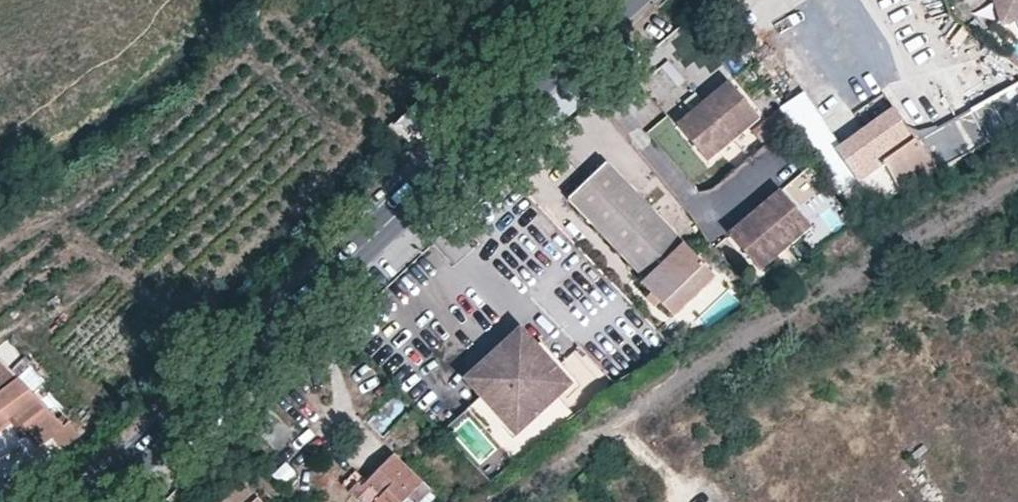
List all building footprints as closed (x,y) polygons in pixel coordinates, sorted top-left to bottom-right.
[(1001,31),(1017,25),(1017,0),(990,0),(1001,31)] [(909,129),(894,108),(839,147),(802,94),(784,107),(820,161),(836,151),(841,156),(860,182),(851,188),(867,211),(1017,126),(1017,84),(941,126),(937,125),(918,130),(909,129)] [(730,85),(679,127),(710,164),(760,122),(730,85)] [(410,130),(413,133),(438,108),(424,96),(399,121),(410,130)] [(836,151),(820,161),(858,216),(867,211),(851,188),(860,182),(841,156),(836,151)] [(715,276),(686,246),(646,203),(608,164),(569,201),(599,231),(620,254),(647,282),(644,286),(652,294),(662,303),(675,316),(715,276)] [(784,192),(732,235),(762,270),(814,227),(784,192)] [(789,274),(799,265),(790,254),(780,263),(789,274)] [(652,294),(647,299),(656,309),(662,303),(652,294)] [(572,385),(556,368),(537,347),(521,330),(467,380),(518,435),(572,385)] [(542,342),(537,347),(556,368),(561,363),(542,342)] [(20,430),(48,408),(4,360),(0,363),(0,445),(20,430)] [(269,406),(249,424),(279,453),(297,435),(269,406)] [(20,430),(40,450),(54,439),(62,447),(78,434),(70,421),(64,425),(48,408),(20,430)] [(361,501),(406,501),(409,499),(413,501),(423,501),(431,493),(394,456),(368,482),(355,470),(342,484),(351,492),(361,501)] [(287,488),(298,473),(282,461),(271,476),(287,488)] [(248,485),(228,501),(263,501),(248,485)] [(184,501),(197,501),(202,497),(192,487),(191,488),(181,496),(181,498),(184,501)] [(436,498),(431,493),(423,501),(432,501),(436,498)]
